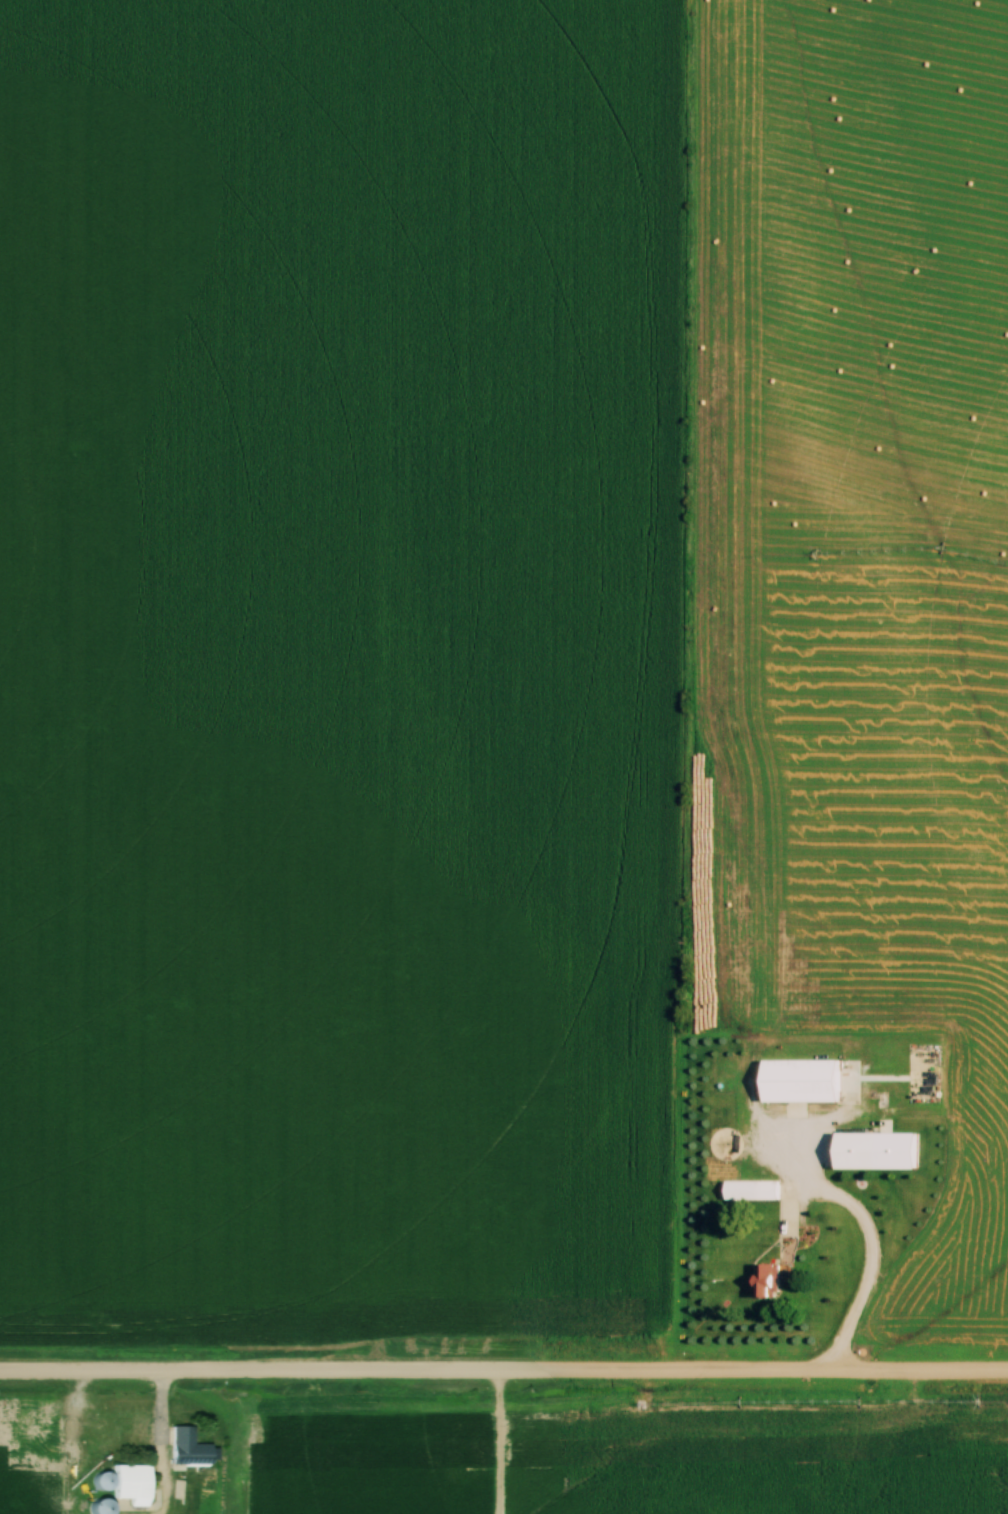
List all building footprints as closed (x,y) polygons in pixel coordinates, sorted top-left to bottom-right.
[(834,1103),(834,1060),(759,1060),(759,1103),(834,1103)] [(877,1170),(877,1133),(830,1133),(830,1170),(877,1170)] [(723,1181),(723,1200),(791,1200),(791,1181),(723,1181)] [(192,1426),(170,1426),(170,1468),(209,1468),(209,1445),(192,1445),(192,1426)] [(142,1500),(142,1465),(109,1465),(109,1500),(142,1500)]
